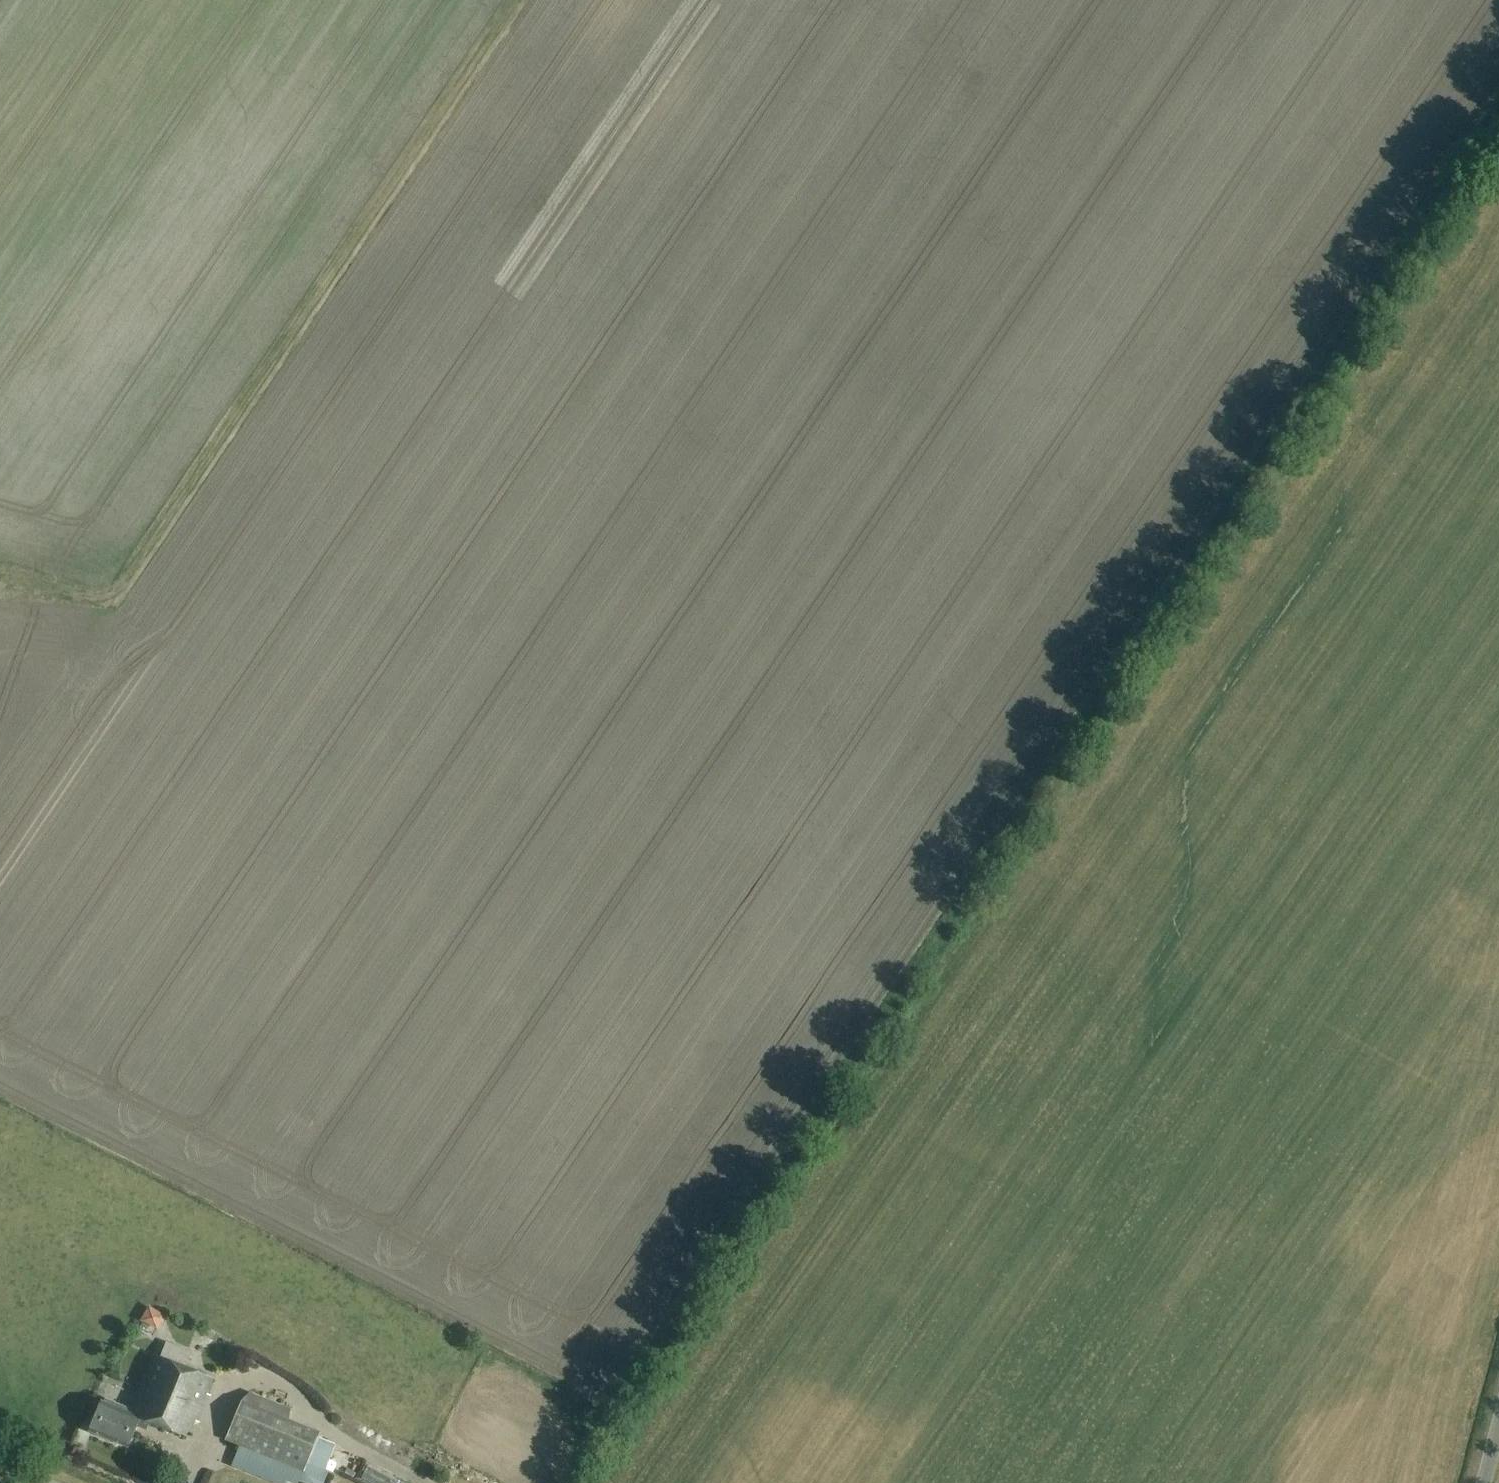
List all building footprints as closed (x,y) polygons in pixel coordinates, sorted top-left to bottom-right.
[(147,1319),(168,1330),(176,1313),(156,1303),(147,1319)] [(189,1371),(196,1356),(168,1344),(161,1359),(158,1358),(133,1416),(102,1403),(90,1432),(129,1448),(141,1419),(189,1439),(213,1381),(189,1371)] [(109,1391),(127,1396),(133,1377),(139,1379),(144,1365),(120,1357),(109,1391)] [(250,1391),(245,1403),(243,1402),(226,1441),(241,1448),(233,1466),(273,1482),(283,1482),(290,1469),(304,1475),(308,1465),(325,1473),(338,1445),(320,1437),(322,1432),(290,1418),(293,1410),(250,1391)]
